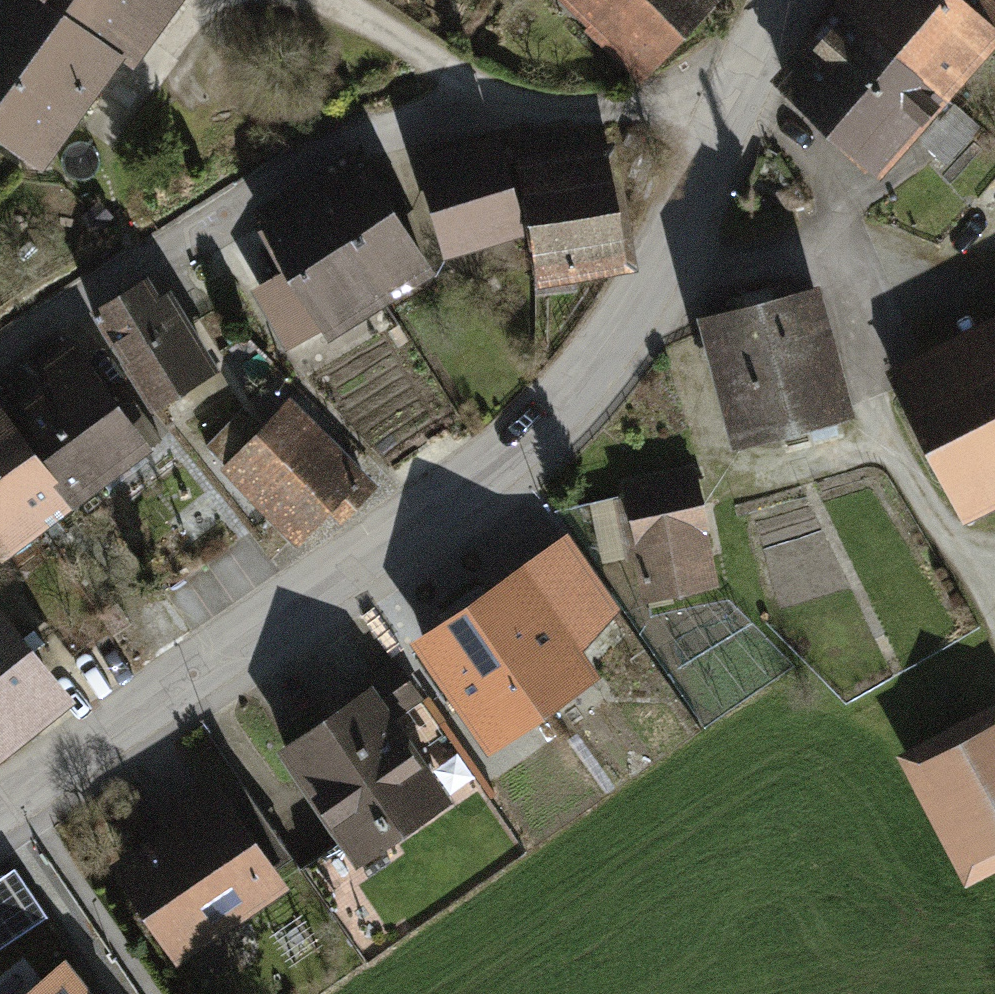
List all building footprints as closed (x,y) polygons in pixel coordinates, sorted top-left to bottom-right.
[(37,154),(150,0),(0,0),(0,127),(37,154)] [(645,61),(705,0),(580,0),(645,61)] [(987,0),(862,0),(852,11),(895,50),(941,91),(994,31),(994,7),(987,0)] [(895,50),(852,11),(786,82),(832,123),(895,50)] [(941,91),(895,50),(832,123),(876,164),(941,91)] [(420,171),(431,207),(508,184),(498,149),(420,171)] [(621,257),(604,154),(518,167),(534,271),(621,257)] [(365,160),(316,190),(378,292),(427,263),(365,160)] [(518,220),(508,184),(431,207),(441,242),(518,220)] [(378,292),(316,190),(269,219),(297,267),(261,288),(293,343),(378,292)] [(172,335),(142,283),(97,311),(154,404),(211,369),(184,326),(172,335)] [(845,409),(814,293),(708,321),(739,437),(845,409)] [(44,402),(15,422),(69,493),(136,443),(143,451),(160,438),(129,396),(111,409),(58,337),(26,358),(46,386),(38,393),(44,402)] [(952,494),(994,472),(994,349),(902,396),(952,494)] [(0,405),(0,474),(36,521),(69,493),(15,422),(0,405)] [(288,412),(236,463),(301,527),(327,501),(344,517),(369,489),(288,412)] [(1,546),(36,521),(0,474),(0,545),(1,546)] [(712,585),(691,481),(627,494),(648,598),(712,585)] [(605,557),(632,553),(625,510),(598,514),(605,557)] [(604,587),(572,541),(424,643),(490,738),(585,673),(551,623),(604,587)] [(50,685),(0,622),(0,725),(50,685)] [(407,705),(384,672),(355,692),(365,706),(333,727),(328,719),(286,748),(361,856),(443,800),(386,719),(407,705)] [(931,764),(975,849),(994,838),(994,731),(931,764)] [(206,794),(167,820),(182,842),(134,874),(175,935),(224,902),(234,917),(273,891),(206,794)] [(0,878),(0,944),(35,918),(4,875),(0,878)] [(63,963),(24,993),(88,993),(63,963)]
